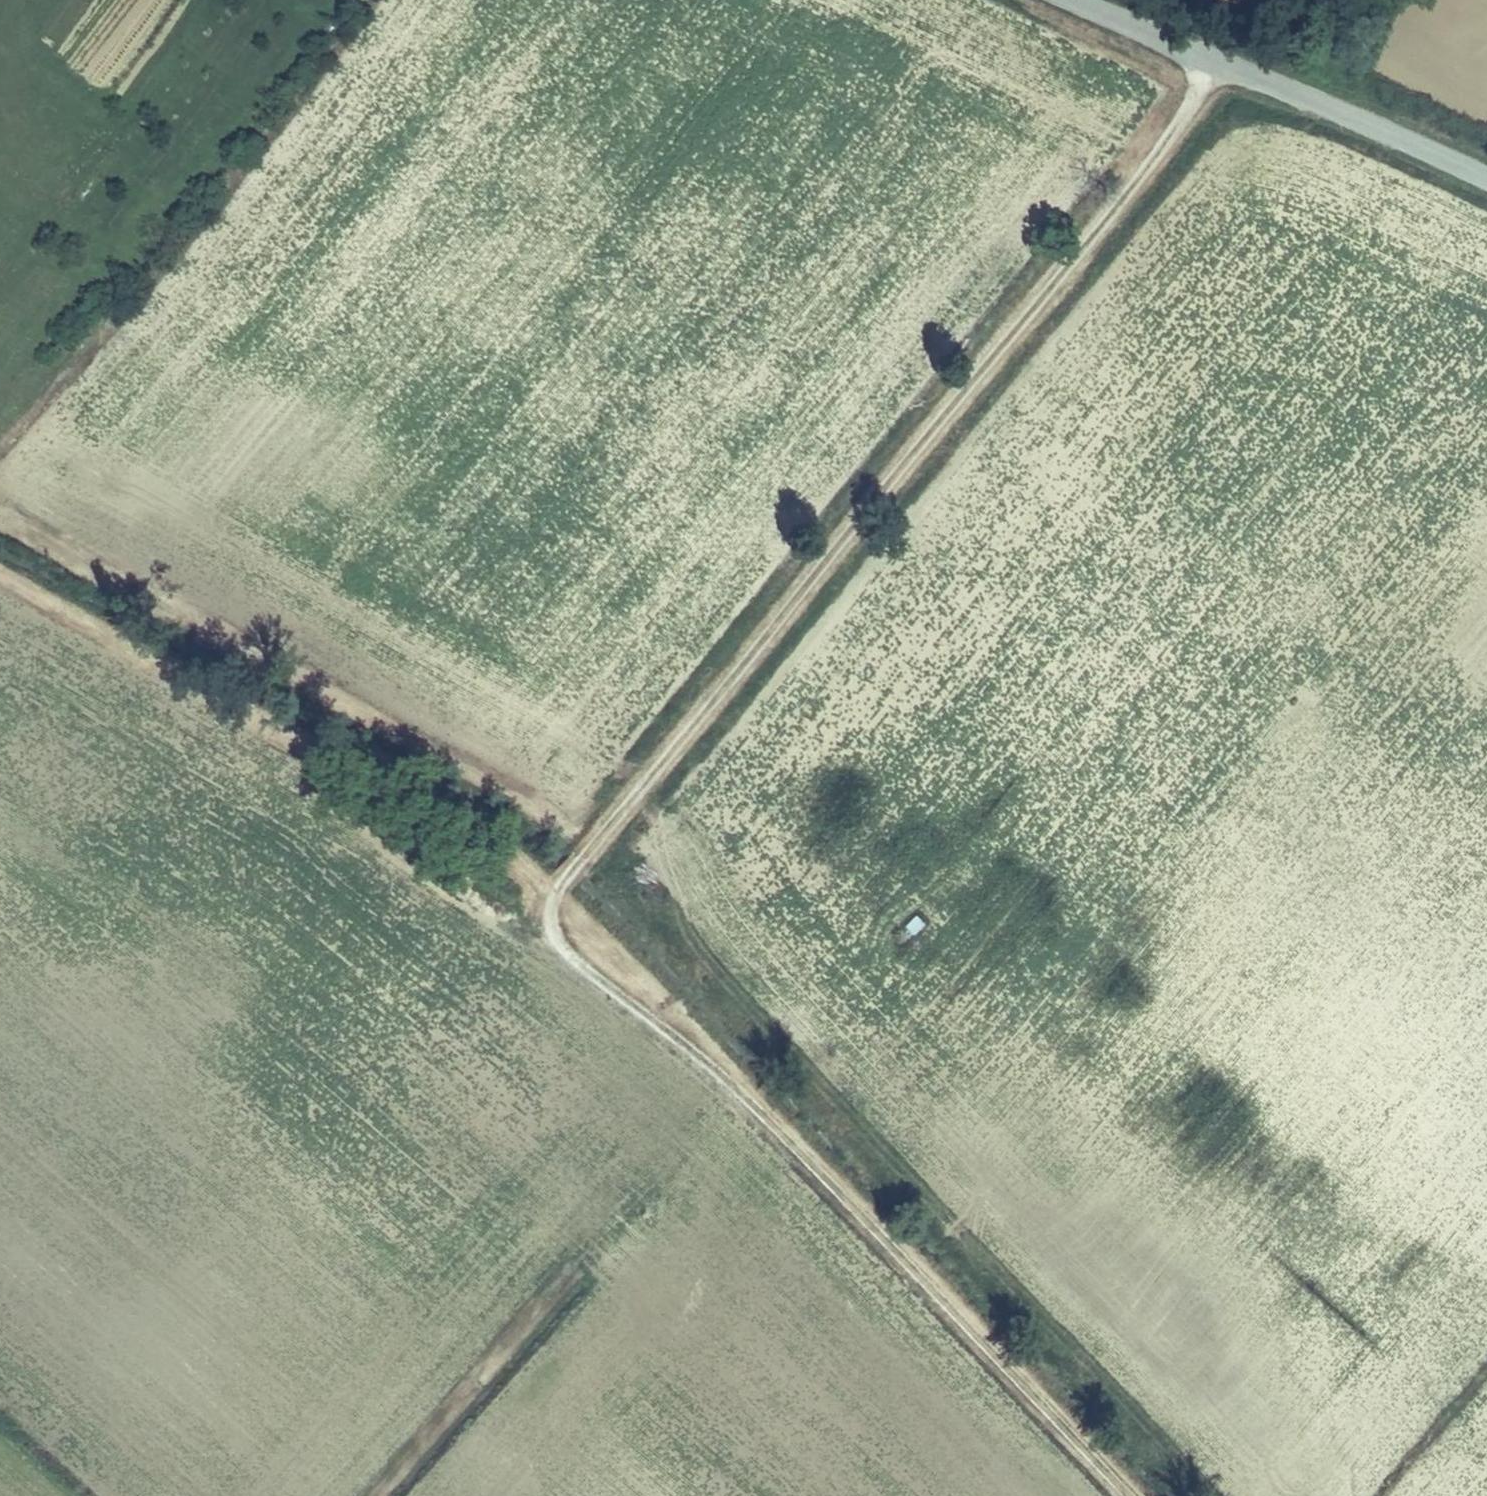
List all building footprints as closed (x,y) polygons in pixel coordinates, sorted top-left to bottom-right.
[(914,933),(905,942),(928,960),(936,951),(914,933)]
